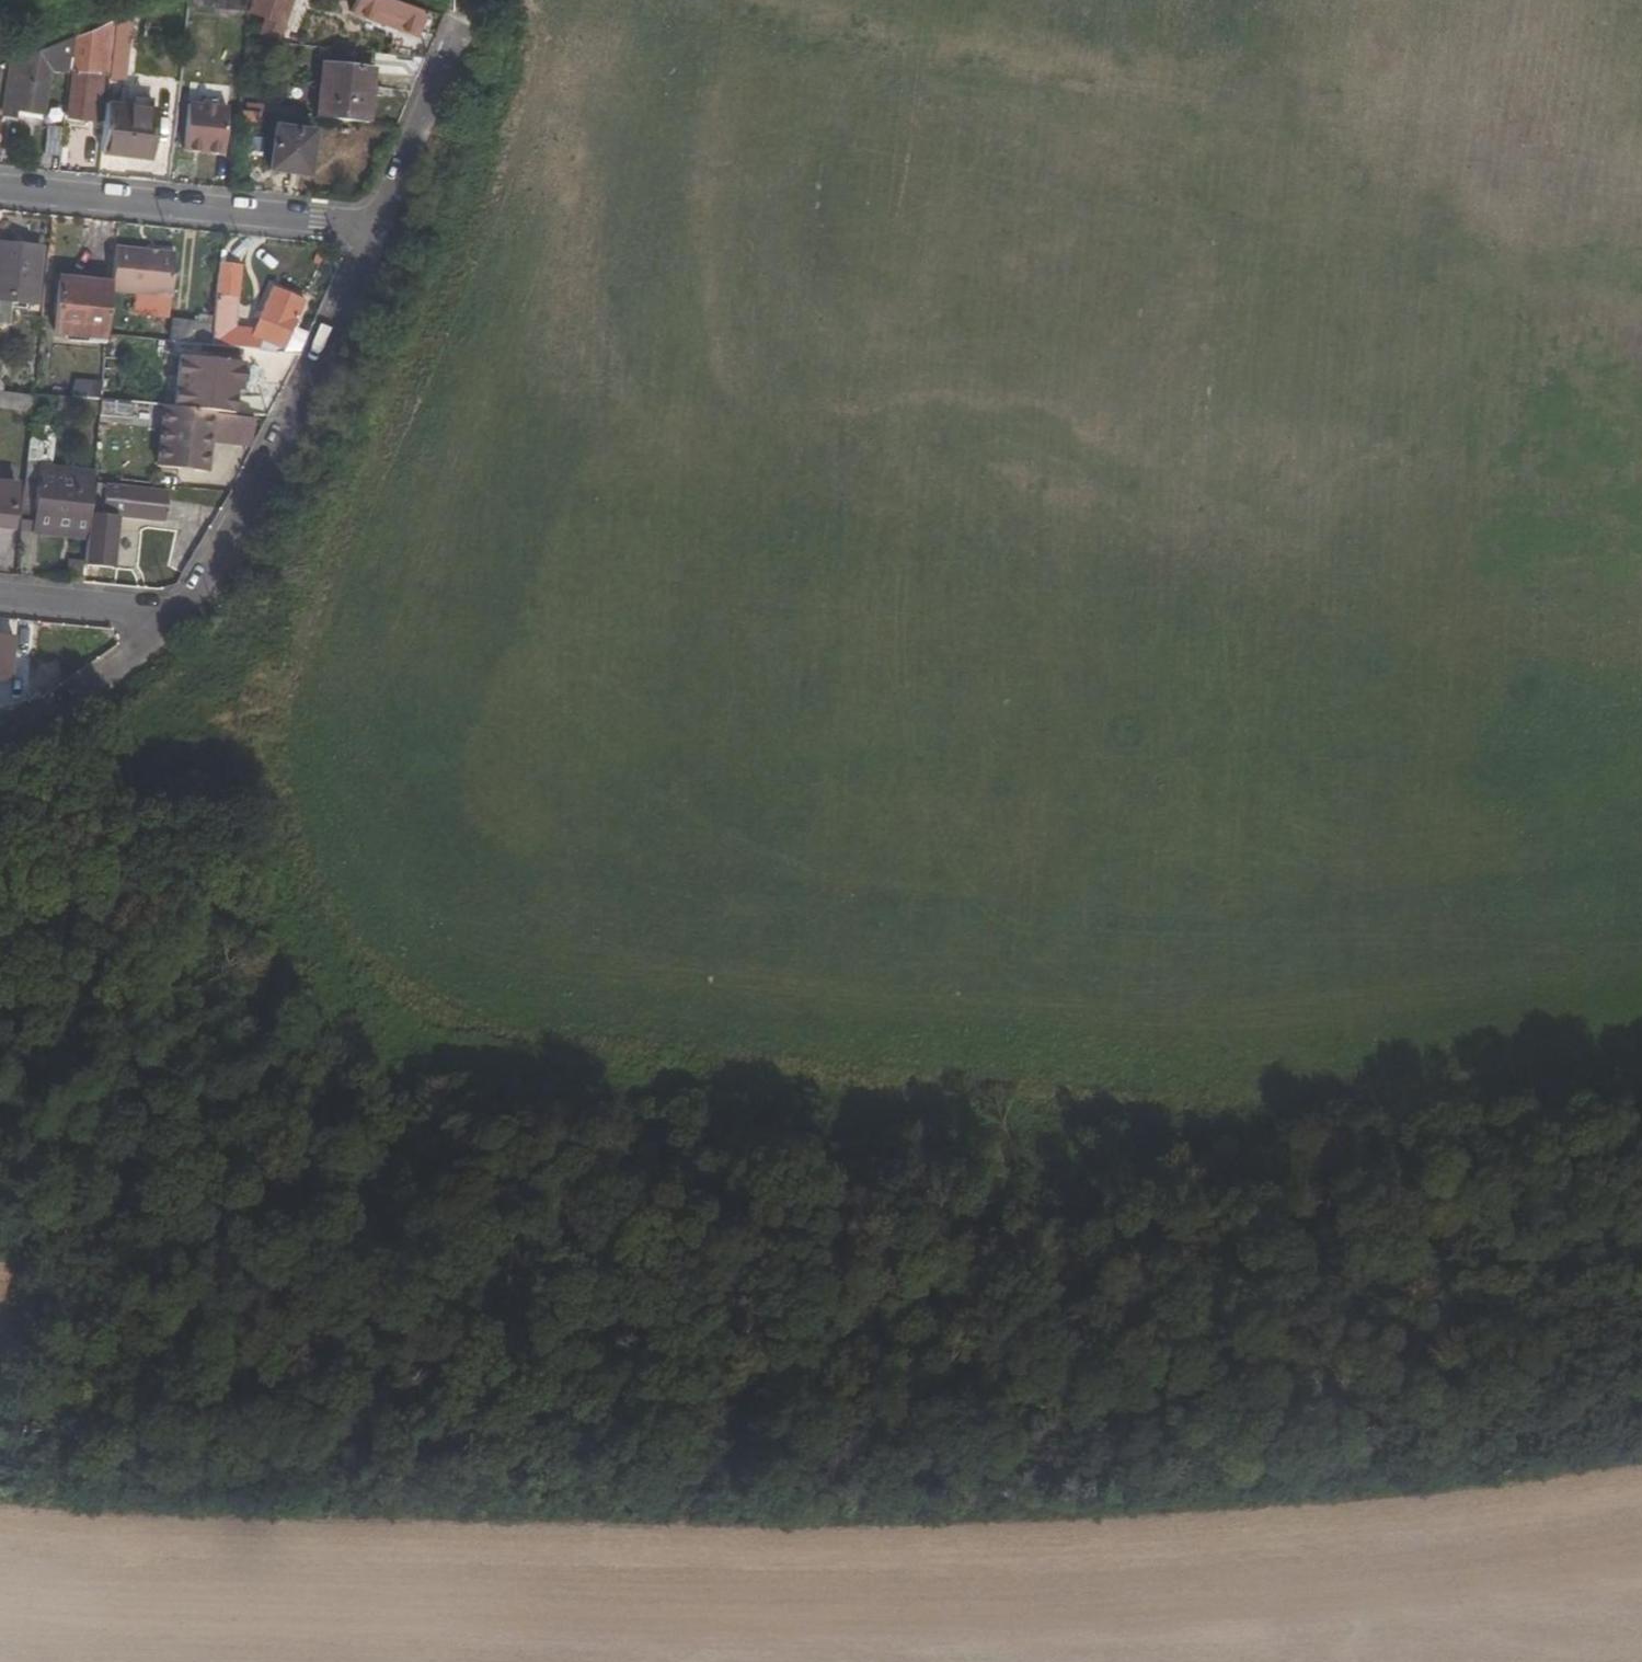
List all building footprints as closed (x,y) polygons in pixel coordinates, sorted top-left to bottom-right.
[(185,6),(247,13),(247,10),(248,0),(186,0),(185,6)] [(247,10),(262,16),(256,33),(277,40),(291,0),(251,0),(247,10)] [(426,10),(397,0),(366,0),(361,13),(418,32),(426,10)] [(108,78),(124,80),(131,10),(114,17),(108,78)] [(62,127),(102,132),(106,101),(108,78),(114,17),(73,34),(68,70),(62,127)] [(40,112),(46,68),(68,70),(73,34),(7,59),(0,116),(14,119),(14,110),(40,112)] [(322,65),(316,119),(366,125),(371,70),(322,65)] [(146,156),(152,107),(106,101),(102,132),(100,152),(146,156)] [(226,112),(185,108),(182,141),(181,151),(222,155),(226,112)] [(40,112),(14,110),(14,119),(39,121),(40,112)] [(257,113),(236,111),(235,123),(257,125),(257,113)] [(46,124),(43,154),(59,155),(62,127),(46,124)] [(270,171),(307,176),(311,135),(275,130),(270,171)] [(7,321),(9,301),(34,303),(39,248),(0,244),(0,321),(7,321)] [(170,296),(173,253),(114,248),(110,283),(110,291),(170,296)] [(60,278),(54,332),(106,337),(106,333),(110,291),(110,283),(60,278)] [(304,301),(271,287),(251,335),(283,348),(304,301)] [(169,339),(210,343),(212,324),(172,320),(169,339)] [(233,333),(234,326),(212,324),(210,343),(232,345),(233,333)] [(251,348),(261,349),(282,351),(283,348),(251,335),(233,333),(232,345),(251,348)] [(251,348),(242,363),(253,368),(261,349),(251,348)] [(268,373),(285,381),(299,353),(282,351),(261,349),(253,368),(266,376),(268,373)] [(213,356),(179,354),(174,407),(207,410),(213,356)] [(119,360),(103,358),(101,381),(100,400),(114,401),(119,360)] [(101,381),(35,375),(33,393),(59,396),(100,400),(101,381)] [(1,390),(0,390),(0,406),(31,409),(33,393),(1,390)] [(59,396),(58,409),(98,412),(100,400),(59,396)] [(114,401),(100,400),(98,412),(98,415),(130,418),(131,403),(114,401)] [(207,410),(174,407),(162,406),(156,465),(206,470),(209,442),(252,446),(254,415),(207,410)] [(97,422),(129,425),(130,418),(98,415),(97,422)] [(39,465),(26,463),(20,531),(33,531),(34,522),(86,527),(88,514),(91,477),(92,474),(39,470),(39,465)] [(98,484),(94,515),(88,514),(86,527),(86,536),(83,565),(111,567),(115,517),(165,521),(168,491),(98,484)] [(13,492),(0,491),(0,527),(10,528),(13,492)] [(33,531),(86,536),(86,527),(34,522),(33,531)]
